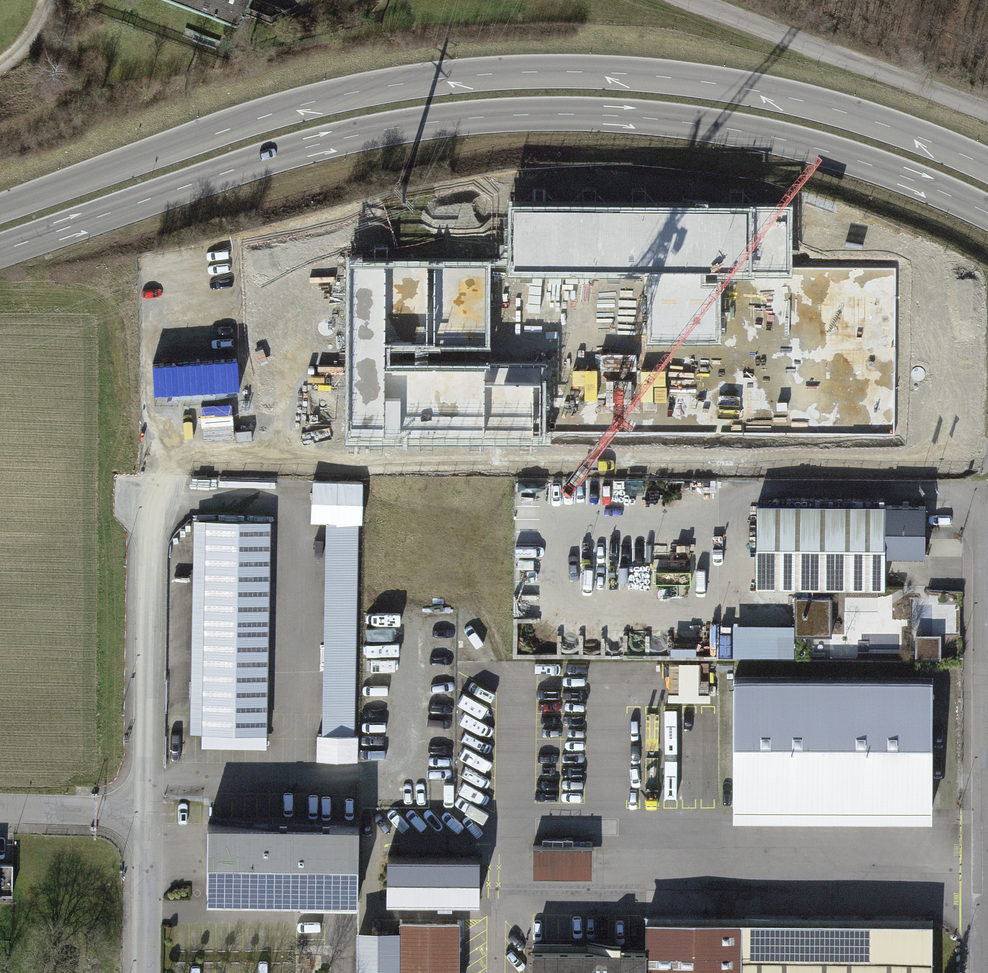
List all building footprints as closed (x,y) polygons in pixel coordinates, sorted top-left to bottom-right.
[(240,31),(247,11),(252,0),(158,0),(240,31)] [(508,262),(347,263),(348,440),(895,437),(894,270),(787,271),(787,212),(508,214),(508,262)] [(759,588),(886,588),(886,556),(923,556),(923,509),(760,508),(759,588)] [(328,519),(325,756),(341,757),(342,744),(358,744),(362,519),(328,519)] [(270,522),(206,521),(203,734),(267,734),(270,522)] [(834,636),(834,599),(799,599),(799,636),(834,636)] [(931,814),(932,685),(739,684),(738,813),(931,814)] [(355,828),(204,825),(203,898),(353,902),(355,828)] [(594,879),(593,851),(535,852),(536,880),(594,879)] [(0,866),(0,893),(10,893),(10,866),(0,866)] [(536,952),(536,972),(934,972),(935,922),(883,921),(798,920),(654,919),(653,954),(536,952)] [(397,927),(398,972),(463,972),(462,926),(397,927)]
